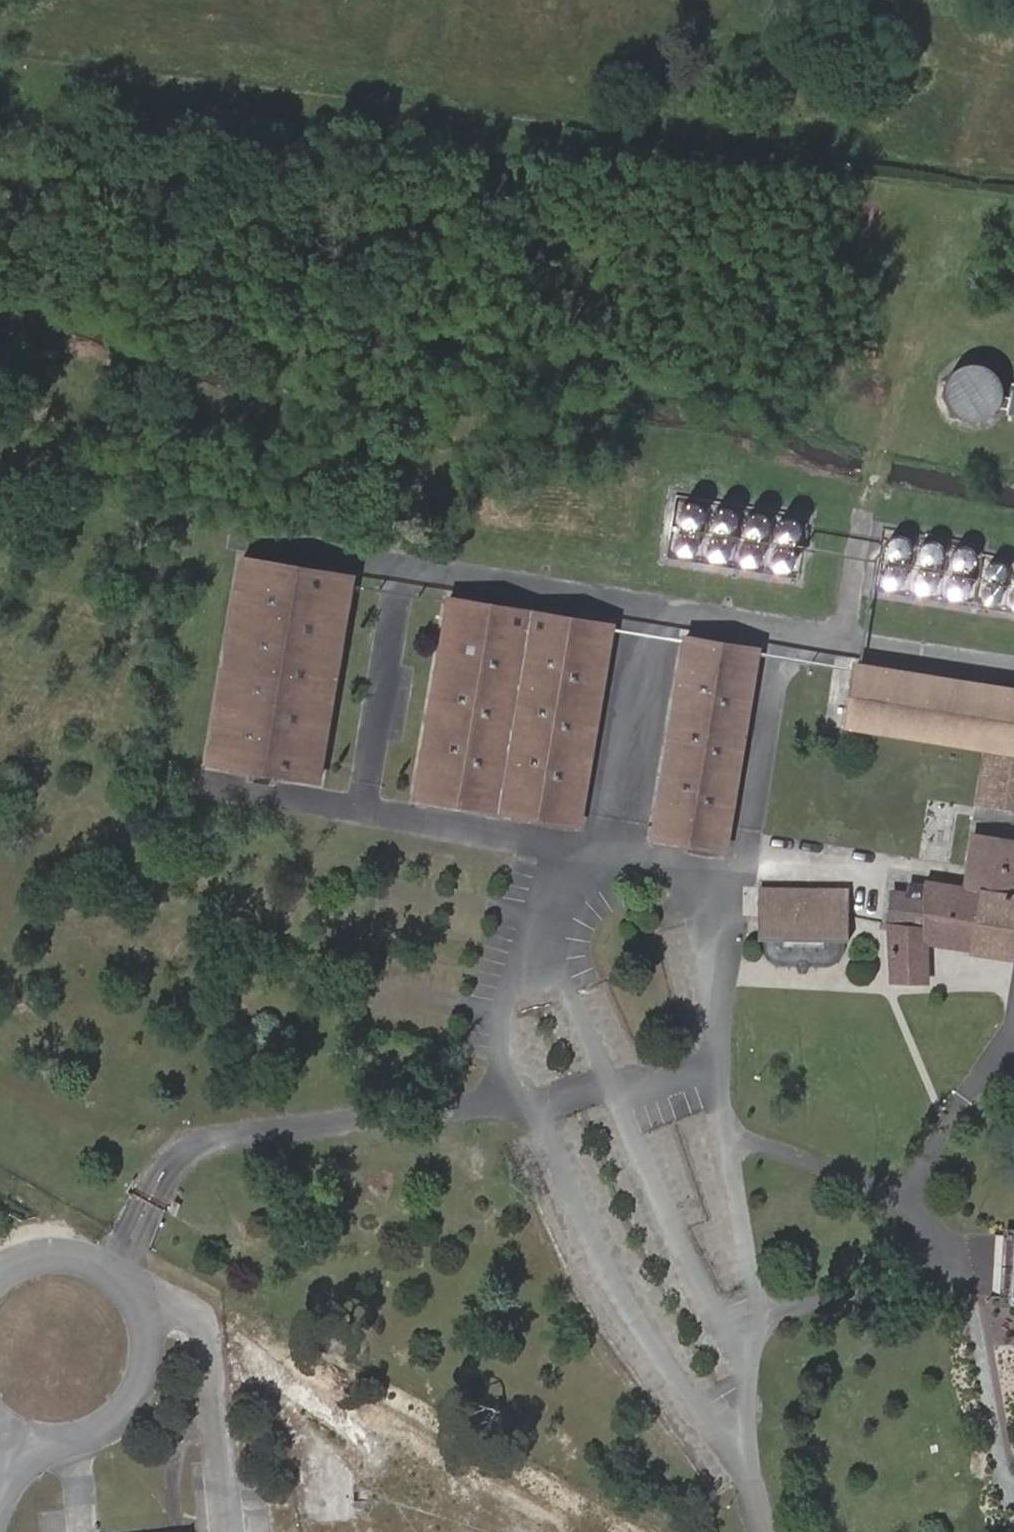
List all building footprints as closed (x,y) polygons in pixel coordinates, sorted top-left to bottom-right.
[(937,401),(988,424),(1008,381),(957,358),(937,401)] [(1010,383),(1006,415),(1013,416),(1013,384),(1010,383)] [(677,497),(666,553),(789,577),(800,521),(677,497)] [(888,539),(887,557),(905,558),(906,540),(888,539)] [(319,787),(358,583),(250,563),(211,767),(319,787)] [(617,629),(455,602),(419,802),(585,832),(617,629)] [(766,652),(689,640),(655,841),(727,853),(766,652)] [(854,662),(843,728),(986,752),(979,800),(1013,809),(1013,688),(854,662)] [(950,860),(953,821),(924,819),(921,858),(950,860)] [(886,921),(887,980),(929,982),(926,945),(1013,959),(1013,958),(1013,841),(968,834),(962,886),(923,879),(924,895),(925,927),(886,921)] [(847,889),(757,888),(758,940),(846,939),(847,889)] [(891,891),(886,921),(925,927),(924,895),(891,891)]
